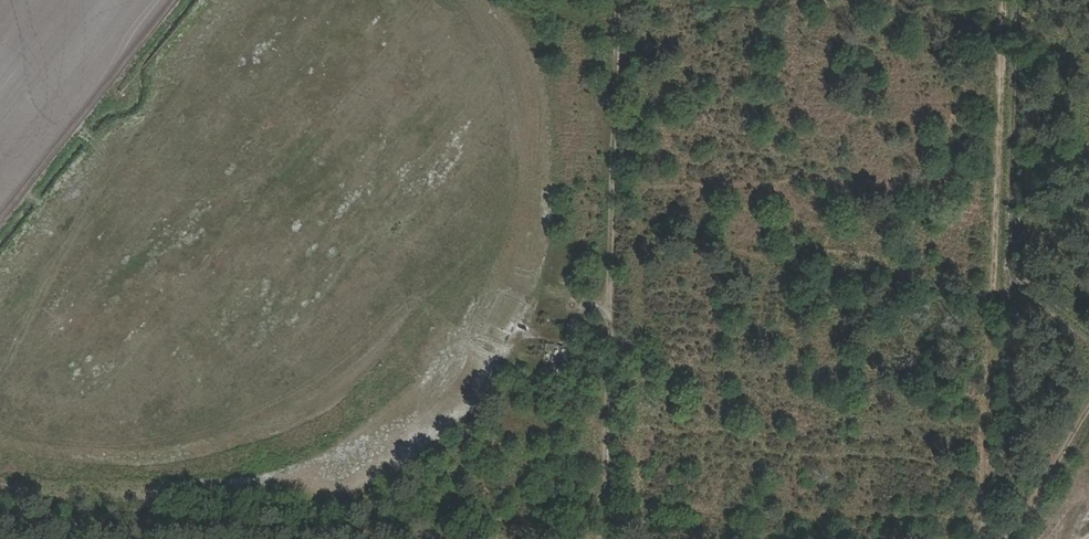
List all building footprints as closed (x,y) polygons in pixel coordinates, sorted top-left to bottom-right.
[(545,362),(559,363),(561,345),(547,344),(545,362)]
